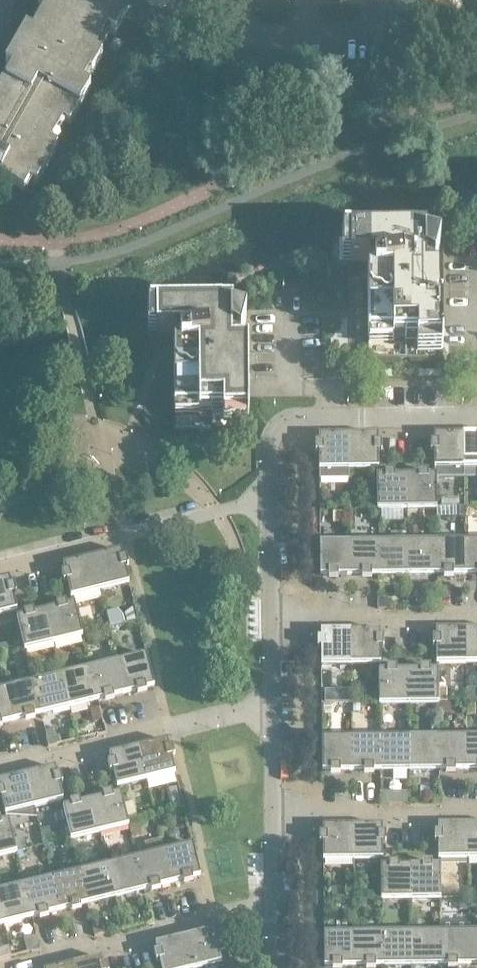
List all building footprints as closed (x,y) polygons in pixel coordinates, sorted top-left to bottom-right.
[(103,58),(89,50),(101,28),(115,36),(123,22),(126,17),(101,3),(103,0),(43,0),(38,8),(56,18),(44,40),(26,30),(18,43),(5,66),(10,69),(4,79),(4,78),(0,85),(0,178),(17,188),(24,176),(37,184),(58,147),(44,140),(57,118),(70,126),(91,89),(77,81),(83,71),(92,77),(103,58)] [(148,8),(170,8),(170,0),(148,0),(148,8)] [(443,359),(442,280),(425,280),(425,267),(426,266),(434,271),(433,273),(434,273),(440,250),(439,250),(439,252),(427,249),(426,240),(332,241),(333,267),(356,267),(357,273),(359,280),(368,278),(368,280),(367,280),(368,360),(443,359)] [(248,378),(248,350),(232,350),(231,337),(233,337),(240,341),(240,343),(240,344),(246,321),(246,320),(245,322),(233,319),(233,311),(147,311),(147,338),(162,338),(164,344),(165,351),(175,348),(175,351),(174,351),(175,430),(249,430),(248,378)] [(464,468),(464,435),(434,435),(434,443),(431,443),(431,452),(434,452),(434,469),(464,468)] [(464,435),(464,468),(476,468),(476,435),(464,435)] [(349,469),(349,436),(319,437),(319,444),(316,444),(316,453),(319,453),(320,470),(349,469)] [(379,469),(379,453),(382,453),(382,444),(379,444),(379,436),(349,436),(349,469),(379,469)] [(437,509),(436,476),(428,476),(428,472),(419,472),(419,476),(407,476),(407,509),(437,509)] [(407,509),(407,476),(395,476),(395,473),(385,473),(385,476),(377,476),(377,510),(407,509)] [(437,575),(436,542),(408,543),(408,576),(437,575)] [(466,575),(465,542),(436,542),(437,575),(444,575),(444,579),(454,579),(454,575),(466,575)] [(465,542),(466,575),(476,575),(476,542),(465,542)] [(350,576),(350,543),(320,543),(321,577),(329,577),(329,580),(338,580),(338,576),(350,576)] [(379,576),(379,543),(350,543),(350,576),(362,576),(363,580),(372,580),(372,576),(379,576)] [(408,576),(408,543),(379,543),(379,576),(408,576)] [(129,584),(125,567),(129,567),(127,558),(123,559),(121,551),(92,558),(100,591),(129,584)] [(100,591),(92,558),(64,565),(65,573),(62,574),(64,582),(67,582),(71,598),(100,591)] [(13,595),(17,594),(15,585),(11,586),(9,579),(0,581),(0,615),(17,611),(13,595)] [(83,636),(75,604),(72,605),(68,606),(67,606),(66,604),(66,603),(57,605),(57,606),(58,608),(46,611),(54,643),(83,636)] [(127,623),(125,615),(118,609),(107,612),(111,627),(127,623)] [(54,643),(46,611),(34,614),(34,612),(34,611),(24,613),(24,614),(25,614),(25,616),(24,617),(20,618),(17,618),(25,650),(54,643)] [(466,664),(466,630),(436,631),(436,638),(433,638),(433,647),(436,647),(436,664),(466,664)] [(466,630),(466,664),(476,663),(476,630),(466,630)] [(381,664),(381,648),(384,648),(384,639),(381,639),(381,631),(351,632),(351,665),(381,664)] [(351,665),(351,632),(321,632),(321,640),(318,640),(318,648),(321,648),(322,665),(351,665)] [(155,687),(147,655),(118,662),(126,694),(155,687)] [(126,694),(118,662),(90,669),(98,701),(126,694)] [(409,705),(409,671),(397,671),(397,668),(387,668),(387,672),(379,672),(379,705),(409,705)] [(439,704),(438,671),(430,671),(430,668),(421,668),(421,671),(409,671),(409,705),(439,704)] [(98,701),(90,669),(62,676),(70,708),(98,701)] [(70,708),(62,676),(34,683),(42,715),(70,708)] [(42,715),(34,683),(6,689),(14,722),(42,715)] [(6,689),(0,691),(0,725),(14,722),(6,689)] [(439,771),(438,737),(410,738),(410,771),(439,771)] [(468,770),(467,737),(438,737),(439,771),(446,771),(446,774),(456,774),(456,770),(468,770)] [(467,737),(468,770),(476,770),(476,737),(467,737)] [(352,772),(352,738),(322,739),(323,772),(331,772),(331,775),(340,775),(340,772),(352,772)] [(381,771),(381,738),(352,738),(352,772),(364,771),(364,775),(374,775),(374,771),(381,771)] [(410,771),(410,738),(381,738),(381,771),(410,771)] [(175,773),(171,757),(175,756),(173,748),(169,748),(168,741),(139,748),(146,780),(175,773)] [(146,780),(139,748),(110,755),(112,763),(108,763),(110,772),(114,771),(118,787),(146,780)] [(63,800),(60,784),(63,784),(61,775),(57,776),(56,768),(27,775),(35,807),(63,800)] [(27,775),(0,782),(0,799),(2,798),(6,815),(35,807),(27,775)] [(129,826),(121,794),(119,794),(119,795),(115,796),(115,795),(113,796),(112,793),(113,793),(112,792),(103,795),(103,796),(104,798),(92,801),(100,833),(129,826)] [(100,833),(92,801),(81,804),(80,801),(80,800),(70,802),(71,804),(71,803),(72,806),(70,806),(70,807),(66,808),(66,807),(63,808),(71,840),(100,833)] [(9,821),(7,822),(3,823),(1,823),(1,821),(0,820),(0,858),(17,853),(9,821)] [(468,826),(468,859),(476,859),(476,825),(468,826)] [(383,860),(383,843),(386,843),(386,834),(383,834),(382,826),(353,827),(353,860),(383,860)] [(468,859),(468,826),(438,826),(438,834),(434,834),(435,842),(438,842),(438,859),(468,859)] [(353,860),(353,827),(323,827),(323,835),(320,835),(320,844),(323,844),(323,860),(353,860)] [(201,877),(193,845),(164,852),(172,884),(201,877)] [(172,884),(164,852),(136,859),(144,891),(172,884)] [(144,891),(136,859),(108,865),(116,898),(144,891)] [(411,900),(411,866),(399,867),(399,863),(389,863),(389,867),(381,867),(381,900),(411,900)] [(441,899),(440,866),(432,866),(432,863),(423,863),(423,866),(411,866),(411,900),(441,899)] [(88,904),(80,872),(78,865),(50,872),(52,879),(60,911),(88,904)] [(116,898),(108,865),(80,872),(88,904),(116,898)] [(60,911),(52,879),(24,886),(32,918),(60,911)] [(24,886),(0,892),(0,909),(4,925),(32,918),(24,886)] [(218,947),(221,946),(219,937),(216,938),(214,931),(185,938),(192,967),(201,967),(222,963),(218,947)] [(469,932),(440,933),(441,966),(448,966),(448,967),(457,967),(457,966),(470,965),(469,932)] [(354,933),(324,934),(324,967),(333,967),(342,967),(354,967),(354,933)] [(383,933),(354,933),(354,967),(366,967),(376,967),(376,966),(383,966),(383,933)] [(412,966),(412,933),(383,933),(383,966),(412,966)] [(441,966),(440,933),(412,933),(412,966),(441,966)] [(185,938),(156,945),(158,952),(154,953),(156,962),(160,961),(162,967),(192,967),(185,938)] [(107,965),(104,966),(102,958),(73,965),(74,967),(108,967),(107,965)]
